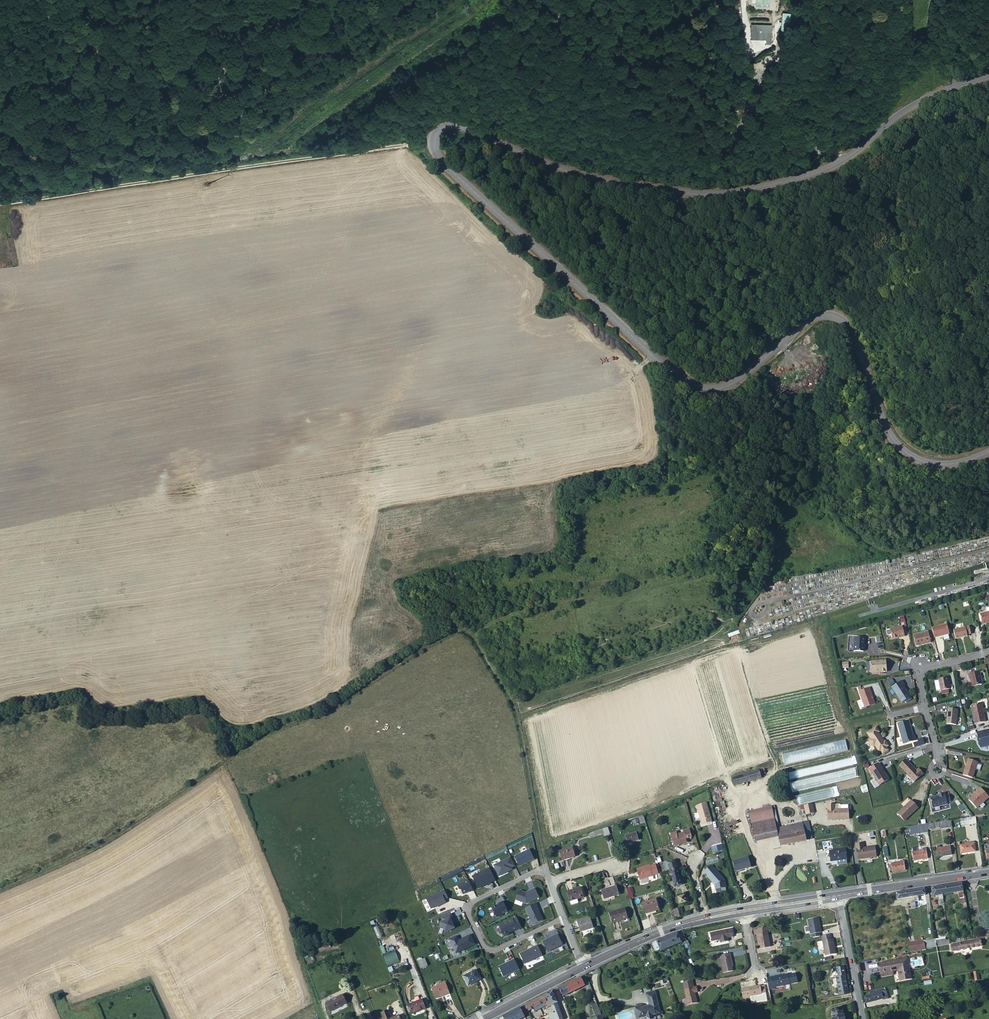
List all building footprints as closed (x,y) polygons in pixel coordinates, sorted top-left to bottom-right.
[(771,43),(771,24),(751,24),(751,39),(766,39),(766,43),(771,43)] [(979,612),(981,623),(988,621),(988,610),(979,612)] [(932,624),(934,634),(950,631),(947,620),(932,624)] [(900,635),(904,634),(902,623),(889,625),(891,636),(900,634),(900,635)] [(969,624),(954,627),(956,637),(967,635),(966,633),(970,632),(969,624)] [(923,640),(930,639),(928,628),(913,631),(915,640),(923,639),(923,640)] [(854,646),(864,646),(864,634),(854,634),(854,646)] [(867,671),(884,671),(883,659),(867,660),(867,665),(867,671)] [(982,683),(979,670),(968,673),(969,677),(970,677),(972,685),(982,683)] [(941,689),(949,687),(947,675),(938,677),(941,689)] [(900,703),(909,696),(901,685),(902,684),(899,680),(889,687),(900,703)] [(863,706),(872,703),(866,687),(857,691),(863,706)] [(973,722),(983,719),(978,702),(968,705),(973,722)] [(946,723),(956,723),(956,709),(947,708),(946,723)] [(902,742),(914,739),(913,734),(912,734),(908,720),(897,722),(902,742)] [(882,753),(887,749),(885,746),(887,745),(884,740),(883,740),(877,731),(878,730),(875,725),(865,730),(870,737),(868,739),(867,741),(870,744),(872,744),(874,744),(878,750),(879,749),(882,753)] [(977,731),(978,736),(977,736),(978,743),(981,747),(988,745),(988,729),(977,731)] [(913,741),(914,747),(924,744),(923,738),(913,741)] [(966,767),(963,775),(972,778),(978,762),(968,759),(967,765),(967,767),(966,767)] [(913,783),(922,776),(918,771),(916,773),(906,760),(900,765),(913,783)] [(878,786),(888,780),(878,764),(869,770),(878,786)] [(761,777),(759,770),(733,778),(735,785),(761,777)] [(978,792),(973,796),(968,800),(976,809),(988,797),(980,788),(977,791),(978,792)] [(797,796),(799,804),(819,799),(817,791),(797,796)] [(933,806),(948,803),(946,792),(939,794),(939,795),(931,796),(933,806)] [(902,820),(916,807),(909,800),(896,813),(902,820)] [(712,822),(706,803),(697,805),(702,824),(712,822)] [(805,814),(814,813),(812,804),(804,805),(805,814)] [(827,820),(848,819),(848,809),(834,809),(834,804),(827,804),(827,820)] [(749,811),(752,823),(775,819),(772,806),(749,811)] [(779,836),(777,828),(775,822),(775,819),(752,823),(756,841),(779,836)] [(952,829),(951,820),(928,823),(929,831),(942,829),(942,830),(952,829)] [(927,823),(913,826),(914,832),(928,830),(927,823)] [(607,826),(588,832),(589,836),(603,831),(604,833),(609,831),(607,826)] [(787,829),(786,826),(780,827),(777,828),(779,836),(781,846),(805,840),(804,834),(803,830),(802,826),(787,829)] [(686,838),(684,833),(677,835),(676,832),(671,833),(674,844),(686,840),(686,838)] [(627,843),(638,839),(636,833),(625,836),(627,843)] [(711,846),(712,853),(723,850),(722,843),(711,846)] [(858,859),(876,857),(875,846),(863,848),(863,843),(856,844),(858,859)] [(962,853),(975,851),(974,843),(960,845),(962,853)] [(939,848),(937,848),(938,856),(951,854),(950,847),(939,848)] [(562,861),(575,857),(572,848),(559,852),(562,861)] [(831,861),(847,859),(846,849),(830,851),(831,861)] [(914,860),(927,858),(926,850),(913,852),(914,860)] [(511,865),(514,863),(510,854),(493,863),(498,873),(506,870),(505,868),(511,865)] [(733,870),(750,866),(748,856),(730,860),(733,870)] [(671,871),(677,869),(674,860),(664,863),(666,870),(670,869),(671,871)] [(892,871),(905,870),(904,862),(891,863),(892,871)] [(486,882),(495,877),(489,865),(472,873),(476,883),(485,879),(486,882)] [(652,874),(650,866),(650,865),(636,869),(639,879),(653,875),(652,874)] [(716,888),(726,886),(724,879),(715,868),(715,869),(712,865),(705,871),(708,875),(707,875),(715,884),(716,888)] [(682,884),(677,869),(671,871),(672,877),(675,886),(676,886),(682,884)] [(675,886),(672,877),(669,878),(670,880),(667,881),(668,887),(671,888),(675,886)] [(962,883),(941,886),(942,894),(958,892),(959,898),(964,897),(962,883)] [(518,889),(515,897),(526,901),(538,895),(534,885),(525,890),(519,888),(518,889)] [(604,899),(619,894),(616,886),(602,890),(604,899)] [(941,886),(932,887),(934,896),(938,895),(940,895),(942,894),(941,886)] [(444,897),(448,895),(444,887),(426,896),(430,906),(438,902),(439,903),(445,900),(444,897)] [(567,892),(570,901),(577,899),(577,900),(584,898),(580,888),(567,892)] [(913,890),(914,896),(925,895),(924,888),(913,890)] [(913,890),(896,893),(897,899),(914,896),(913,890)] [(680,904),(686,901),(684,895),(678,897),(680,904)] [(496,914),(502,912),(501,911),(507,908),(503,899),(498,901),(499,901),(493,904),(492,906),(496,914)] [(645,914),(659,909),(656,899),(642,903),(645,914)] [(537,904),(535,900),(525,905),(533,922),(542,917),(536,904),(537,904)] [(681,906),(674,908),(676,917),(684,915),(681,906)] [(627,918),(624,909),(609,913),(612,923),(618,922),(617,920),(627,918)] [(442,919),(440,920),(445,930),(454,925),(453,922),(452,920),(454,919),(450,911),(441,916),(442,919)] [(517,927),(521,925),(516,915),(512,917),(512,916),(499,923),(504,933),(509,931),(508,929),(510,928),(511,929),(516,926),(517,927)] [(821,930),(818,917),(808,919),(810,932),(812,932),(813,936),(820,934),(819,930),(821,930)] [(581,932),(593,928),(590,918),(577,922),(581,932)] [(734,936),(733,928),(710,933),(712,941),(723,939),(723,942),(728,941),(728,937),(734,936)] [(758,934),(759,942),(760,948),(770,946),(767,928),(758,929),(759,934),(758,934)] [(474,941),(470,932),(458,938),(457,934),(449,938),(456,951),(474,941)] [(657,941),(660,949),(660,951),(681,942),(682,942),(678,933),(678,932),(657,941)] [(832,938),(831,934),(822,935),(826,955),(835,953),(833,938),(832,938)] [(923,941),(925,948),(935,947),(934,943),(933,939),(923,941)] [(953,951),(982,946),(980,940),(951,945),(953,951)] [(657,941),(651,943),(655,951),(660,949),(657,941)] [(923,949),(923,950),(926,949),(925,948),(923,941),(909,943),(911,951),(923,949)] [(306,943),(298,945),(301,951),(308,949),(306,943)] [(387,966),(399,962),(395,950),(383,954),(387,966)] [(722,958),(723,966),(724,972),(734,970),(731,953),(721,955),(722,958)] [(880,963),(882,972),(893,971),(899,970),(904,969),(903,959),(880,963)] [(469,981),(480,975),(475,965),(464,971),(469,981)] [(840,994),(848,992),(844,967),(837,968),(838,976),(836,976),(840,994)] [(912,979),(910,968),(904,969),(899,970),(900,981),(912,979)] [(767,978),(770,990),(776,989),(775,987),(791,985),(789,974),(767,978)] [(565,985),(569,993),(584,985),(580,977),(565,985)] [(693,986),(692,980),(683,982),(686,998),(687,997),(689,1004),(698,1002),(696,992),(698,991),(697,986),(693,986)] [(445,998),(449,996),(443,981),(430,986),(434,996),(442,993),(445,998)] [(559,988),(563,996),(569,993),(565,985),(559,988)] [(742,989),(743,996),(762,993),(762,992),(765,992),(765,985),(761,986),(761,985),(742,989)] [(887,987),(869,991),(870,995),(864,997),(866,1003),(889,996),(887,987)] [(546,994),(551,1005),(557,1003),(557,1002),(552,991),(546,994)] [(660,1011),(656,994),(651,995),(651,991),(646,992),(649,1005),(643,1006),(643,1004),(635,1006),(636,1008),(635,1008),(637,1018),(646,1016),(650,1018),(653,1015),(656,1014),(661,1013),(660,1011)] [(750,996),(751,1004),(767,1001),(766,992),(756,994),(756,995),(750,996)] [(342,994),(325,1003),(328,1011),(345,1002),(342,994)] [(546,994),(525,1005),(528,1011),(534,1007),(536,1011),(547,1005),(547,1007),(551,1005),(546,994)] [(422,997),(408,1003),(411,1011),(424,1005),(422,997)] [(551,1005),(554,1012),(556,1018),(563,1018),(557,1003),(551,1005)] [(602,1016),(597,1003),(592,1005),(596,1018),(602,1016)] [(503,1016),(504,1018),(519,1018),(524,1016),(520,1007),(503,1016)] [(844,1015),(843,1015),(842,1010),(838,1010),(838,1008),(834,1008),(835,1011),(832,1012),(833,1017),(832,1017),(832,1018),(845,1018),(844,1015)] [(398,1015),(391,1018),(387,1010),(381,1012),(383,1018),(400,1018),(398,1015)]
